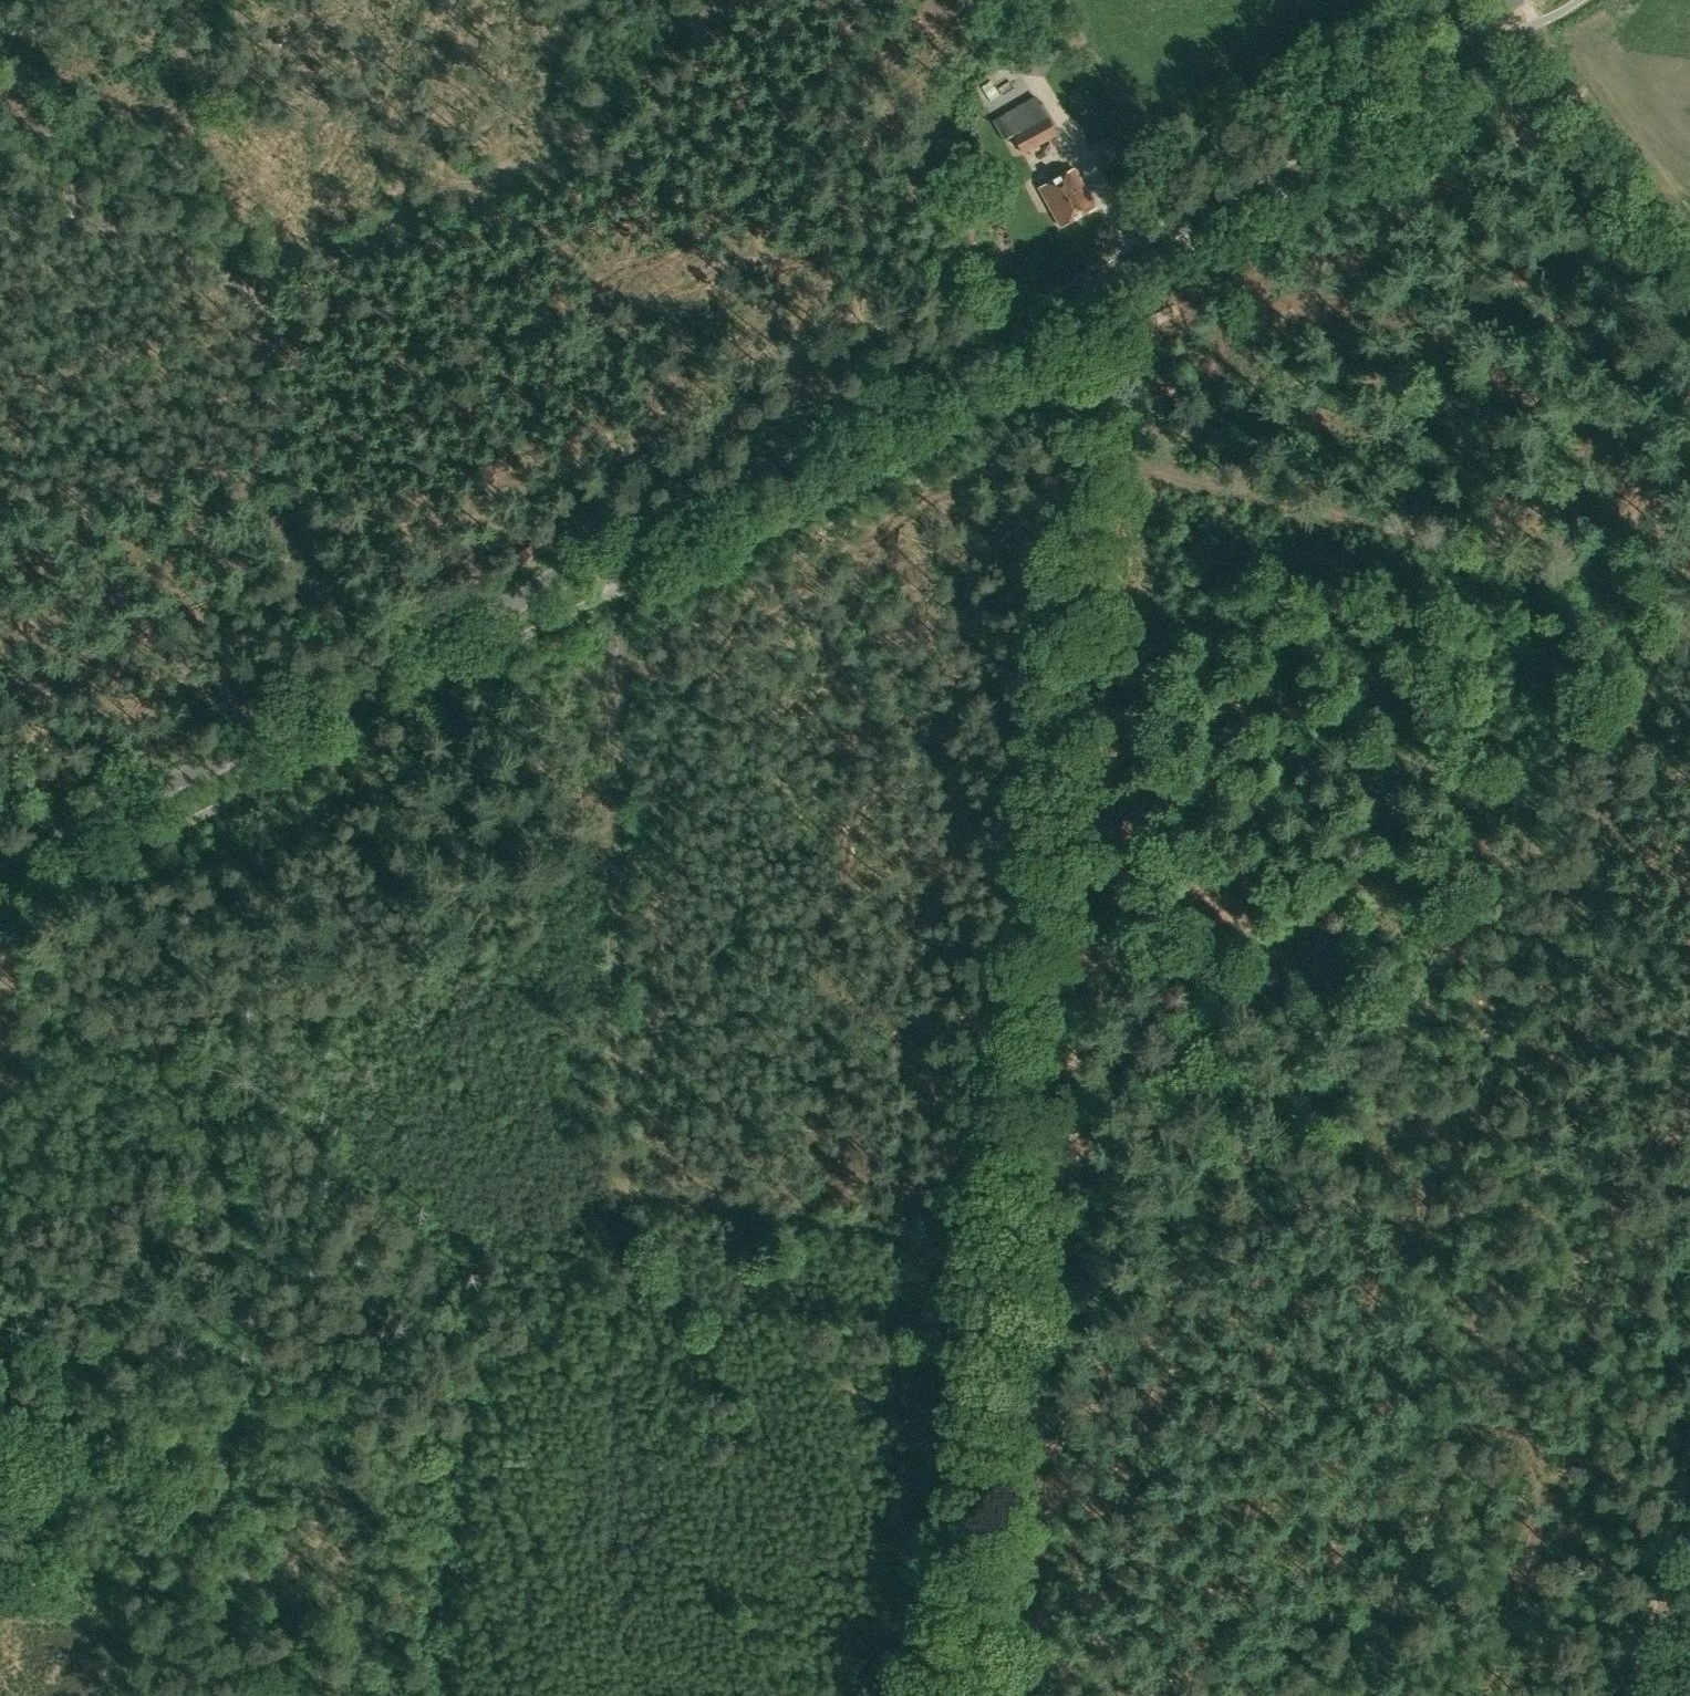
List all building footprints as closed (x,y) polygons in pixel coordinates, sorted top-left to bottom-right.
[(1058,135),(1043,109),(1035,96),(993,120),(1004,140),(1013,135),(1023,154),(1058,135)] [(1061,227),(1096,208),(1074,168),(1039,188),(1061,227)]
